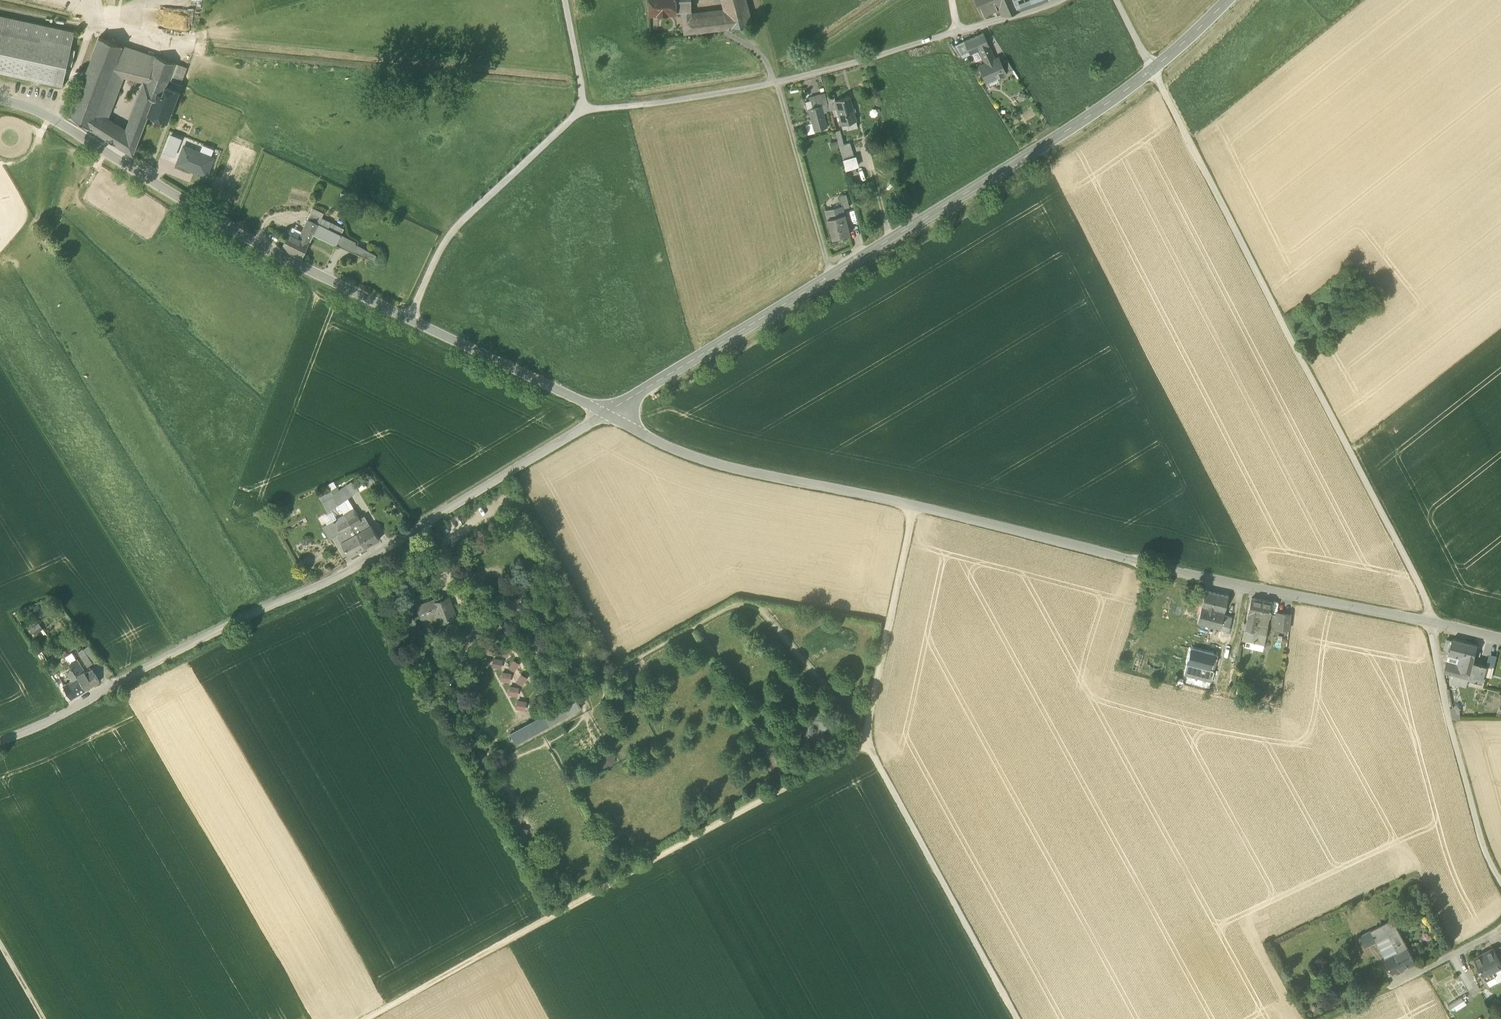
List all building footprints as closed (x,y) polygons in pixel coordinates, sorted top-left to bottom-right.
[(649,13),(675,12),(675,11),(675,0),(649,0),(649,13)] [(717,30),(715,15),(691,18),(691,0),(675,0),(675,11),(681,11),(684,34),(717,30)] [(725,14),(728,28),(751,25),(745,0),(721,0),(725,14)] [(982,16),(999,9),(995,0),(976,0),(982,16)] [(1020,10),(1016,0),(995,0),(999,9),(1001,15),(1020,10)] [(1020,10),(1037,4),(1047,0),(1016,0),(1020,10)] [(725,14),(715,15),(717,30),(728,28),(725,14)] [(0,16),(0,29),(71,45),(74,32),(0,16)] [(71,45),(0,29),(0,72),(62,86),(67,65),(72,66),(75,50),(71,49),(71,45)] [(979,67),(986,83),(1006,74),(1001,62),(997,64),(995,60),(983,33),(982,33),(983,33),(965,41),(964,41),(970,55),(981,49),(982,52),(980,53),(985,64),(979,67)] [(70,116),(91,129),(96,115),(112,75),(116,63),(122,46),(99,37),(70,116)] [(955,46),(962,58),(970,55),(964,41),(955,46)] [(120,64),(120,76),(127,78),(128,65),(131,48),(122,46),(116,63),(120,64)] [(127,78),(146,82),(150,70),(155,57),(131,48),(128,65),(127,78)] [(158,105),(165,86),(173,63),(155,57),(150,70),(146,82),(140,98),(152,103),(158,105)] [(1001,62),(1006,74),(1014,70),(1007,59),(1001,62)] [(116,63),(112,75),(120,76),(120,64),(116,63)] [(186,68),(173,63),(165,86),(178,91),(186,68)] [(112,75),(96,115),(103,119),(120,76),(112,75)] [(148,115),(167,122),(179,91),(178,91),(165,86),(158,105),(152,103),(147,115),(148,115)] [(1025,94),(1019,92),(1016,98),(1023,101),(1025,94)] [(811,101),(813,108),(821,106),(827,104),(827,103),(825,97),(825,94),(810,98),(811,101)] [(826,105),(828,111),(837,108),(835,101),(833,95),(825,97),(827,103),(827,104),(827,105),(826,105)] [(837,108),(841,124),(855,120),(849,97),(835,101),(837,108)] [(147,115),(152,103),(140,98),(129,127),(141,132),(148,115),(147,115)] [(804,103),(806,112),(808,111),(808,109),(813,108),(811,101),(804,103)] [(812,123),(814,131),(827,127),(821,106),(813,108),(808,109),(808,111),(812,123)] [(113,125),(103,119),(96,115),(91,129),(108,139),(113,125)] [(855,120),(841,124),(842,130),(848,131),(857,128),(855,120)] [(814,133),(814,131),(812,123),(805,125),(807,135),(814,133)] [(119,130),(113,125),(108,139),(114,143),(119,130)] [(126,135),(138,140),(141,132),(129,127),(127,134),(126,135)] [(114,143),(121,148),(126,135),(127,134),(119,130),(114,143)] [(837,141),(838,146),(844,144),(839,130),(835,131),(838,140),(837,140),(837,141)] [(182,139),(170,134),(164,152),(175,157),(182,139)] [(138,140),(126,135),(121,148),(133,155),(138,140)] [(839,148),(837,141),(829,143),(831,149),(839,148)] [(838,146),(843,159),(853,156),(849,142),(844,144),(838,146)] [(200,152),(211,157),(214,150),(202,145),(200,152)] [(200,152),(184,146),(177,164),(206,176),(213,158),(211,157),(200,152)] [(856,156),(842,160),(845,170),(859,167),(856,156)] [(842,207),(842,209),(849,207),(846,194),(839,195),(842,207)] [(364,203),(355,201),(354,210),(362,211),(364,203)] [(848,234),(843,214),(842,209),(842,207),(826,211),(827,218),(832,237),(848,234)] [(307,219),(318,224),(322,217),(323,214),(312,209),(307,219)] [(322,217),(318,224),(328,229),(332,222),(322,217)] [(281,248),(302,258),(313,234),(318,224),(307,219),(301,231),(298,238),(288,233),(281,248)] [(328,229),(340,235),(343,228),(332,222),(328,229)] [(369,259),(373,261),(376,256),(346,240),(340,236),(340,235),(328,229),(318,224),(313,234),(335,245),(342,247),(369,259)] [(288,233),(298,238),(301,231),(291,227),(288,233)] [(351,483),(347,486),(354,495),(358,492),(351,483)] [(347,486),(342,490),(349,498),(354,495),(347,486)] [(348,499),(349,498),(342,490),(338,492),(333,496),(338,505),(348,499)] [(323,503),(333,496),(331,491),(319,499),(323,503)] [(328,513),(338,505),(333,496),(323,503),(328,513)] [(354,509),(348,499),(338,505),(344,515),(354,509)] [(356,535),(370,526),(364,516),(360,518),(354,509),(344,515),(356,535)] [(323,518),(327,525),(328,524),(336,520),(332,513),(323,518)] [(337,536),(341,543),(356,535),(344,515),(336,520),(328,524),(336,537),(337,536)] [(330,540),(336,537),(328,524),(327,525),(322,528),(330,540)] [(370,526),(356,535),(364,549),(379,540),(371,526),(370,526)] [(349,558),(364,549),(356,535),(341,543),(349,558)] [(469,590),(476,604),(485,600),(478,585),(469,590)] [(1206,591),(1202,608),(1225,613),(1229,596),(1206,591)] [(448,597),(435,602),(434,602),(437,610),(441,622),(455,617),(448,597)] [(1257,615),(1269,618),(1272,603),(1252,599),(1248,613),(1257,615)] [(421,616),(437,610),(434,602),(435,602),(434,600),(417,606),(421,616)] [(527,608),(531,611),(537,604),(532,600),(527,608)] [(38,616),(44,613),(39,603),(33,606),(38,616)] [(1225,615),(1225,613),(1202,608),(1198,624),(1221,629),(1225,615)] [(421,616),(425,628),(441,622),(437,610),(421,616)] [(1248,613),(1245,630),(1255,632),(1255,631),(1257,624),(1255,624),(1257,615),(1248,613)] [(1275,628),(1289,630),(1291,615),(1277,613),(1275,628)] [(535,622),(540,625),(545,618),(540,615),(535,622)] [(1232,617),(1225,615),(1221,629),(1228,631),(1232,617)] [(1257,624),(1267,626),(1269,618),(1257,615),(1255,624),(1257,624)] [(494,621),(487,628),(492,632),(498,625),(494,621)] [(34,634),(42,629),(38,622),(30,627),(34,634)] [(1267,626),(1257,624),(1255,631),(1266,634),(1267,626)] [(459,628),(463,638),(470,635),(466,625),(459,628)] [(542,636),(547,640),(552,632),(548,629),(542,636)] [(1253,641),(1255,632),(1245,630),(1243,639),(1246,640),(1253,641)] [(1266,634),(1255,631),(1255,632),(1253,641),(1263,643),(1266,634)] [(501,635),(495,642),(500,646),(506,639),(501,635)] [(1449,654),(1463,657),(1474,660),(1478,645),(1453,639),(1452,641),(1447,640),(1444,649),(1450,650),(1449,654)] [(1262,651),(1263,643),(1253,641),(1246,640),(1244,647),(1262,651)] [(550,650),(555,654),(560,646),(555,643),(550,650)] [(495,647),(486,645),(485,654),(494,656),(495,647)] [(512,650),(506,646),(500,655),(507,659),(512,650)] [(89,647),(83,651),(92,663),(98,659),(89,647)] [(1188,664),(1211,669),(1214,655),(1192,649),(1188,664)] [(78,654),(87,667),(92,663),(83,651),(83,650),(78,654)] [(1463,657),(1449,654),(1447,662),(1457,664),(1459,658),(1463,660),(1463,657)] [(72,669),(78,678),(85,674),(74,656),(66,660),(72,669)] [(558,664),(563,667),(568,660),(563,656),(558,664)] [(601,657),(599,662),(608,665),(610,659),(601,657)] [(1458,677),(1469,679),(1473,662),(1474,662),(1474,660),(1463,657),(1463,660),(1459,658),(1457,664),(1457,667),(1461,668),(1458,677)] [(502,660),(493,658),(492,667),(501,669),(502,660)] [(519,664),(513,660),(508,668),(515,672),(519,664)] [(1454,676),(1458,677),(1461,668),(1457,667),(1457,664),(1447,662),(1444,673),(1454,676)] [(1482,683),(1484,676),(1486,666),(1474,662),(1473,662),(1469,679),(1482,683)] [(1212,681),(1215,670),(1211,669),(1188,664),(1185,675),(1212,681)] [(595,665),(590,668),(594,676),(600,673),(595,665)] [(1494,668),(1486,666),(1484,676),(1491,678),(1494,668)] [(73,681),(78,678),(72,669),(67,672),(73,681)] [(85,674),(78,678),(85,691),(100,682),(93,670),(85,674)] [(585,671),(579,674),(583,682),(589,679),(585,671)] [(511,674),(502,672),(500,681),(509,683),(511,674)] [(527,678),(521,674),(516,682),(522,686),(527,678)] [(1458,677),(1454,676),(1451,683),(1466,687),(1469,679),(1458,677)] [(574,677),(568,680),(573,688),(578,685),(574,677)] [(71,699),(85,691),(78,678),(73,681),(63,687),(71,699)] [(564,682),(559,685),(563,693),(569,690),(564,682)] [(519,688),(510,686),(508,695),(517,697),(519,688)] [(553,688),(548,691),(551,699),(557,697),(553,688)] [(575,698),(535,720),(541,731),(581,708),(575,698)] [(526,702),(517,700),(516,709),(525,711),(526,702)] [(1451,719),(1460,718),(1459,705),(1450,706),(1451,719)] [(515,745),(541,731),(535,720),(510,734),(515,745)] [(473,733),(466,731),(464,740),(471,742),(473,733)] [(480,741),(473,739),(471,748),(478,750),(480,741)] [(599,763),(604,765),(610,763),(612,757),(610,752),(605,750),(599,752),(597,757),(599,763)] [(486,754),(479,752),(476,761),(483,763),(486,754)] [(492,765),(485,763),(482,772),(490,774),(492,765)] [(497,776),(490,774),(487,784),(495,786),(497,776)] [(504,786),(497,784),(494,794),(501,796),(504,786)] [(510,797),(503,795),(500,805),(508,807),(510,797)] [(514,818),(516,809),(509,807),(506,816),(514,818)] [(520,828),(522,819),(515,817),(513,826),(520,828)] [(526,840),(528,830),(521,828),(519,838),(526,840)] [(1360,937),(1365,947),(1377,941),(1389,935),(1399,930),(1394,920),(1360,937)] [(1389,935),(1398,953),(1408,948),(1399,930),(1389,935)] [(1377,941),(1386,959),(1398,953),(1389,935),(1377,941)] [(1386,959),(1393,973),(1415,962),(1408,948),(1398,953),(1386,959)] [(1483,976),(1493,971),(1500,967),(1500,962),(1494,949),(1475,959),(1483,976)] [(1496,976),(1493,971),(1483,976),(1486,981),(1496,976)] [(1450,1010),(1453,1008),(1464,1001),(1461,997),(1448,1005),(1450,1010)] [(1466,1004),(1464,1001),(1453,1008),(1455,1011),(1466,1004)]
